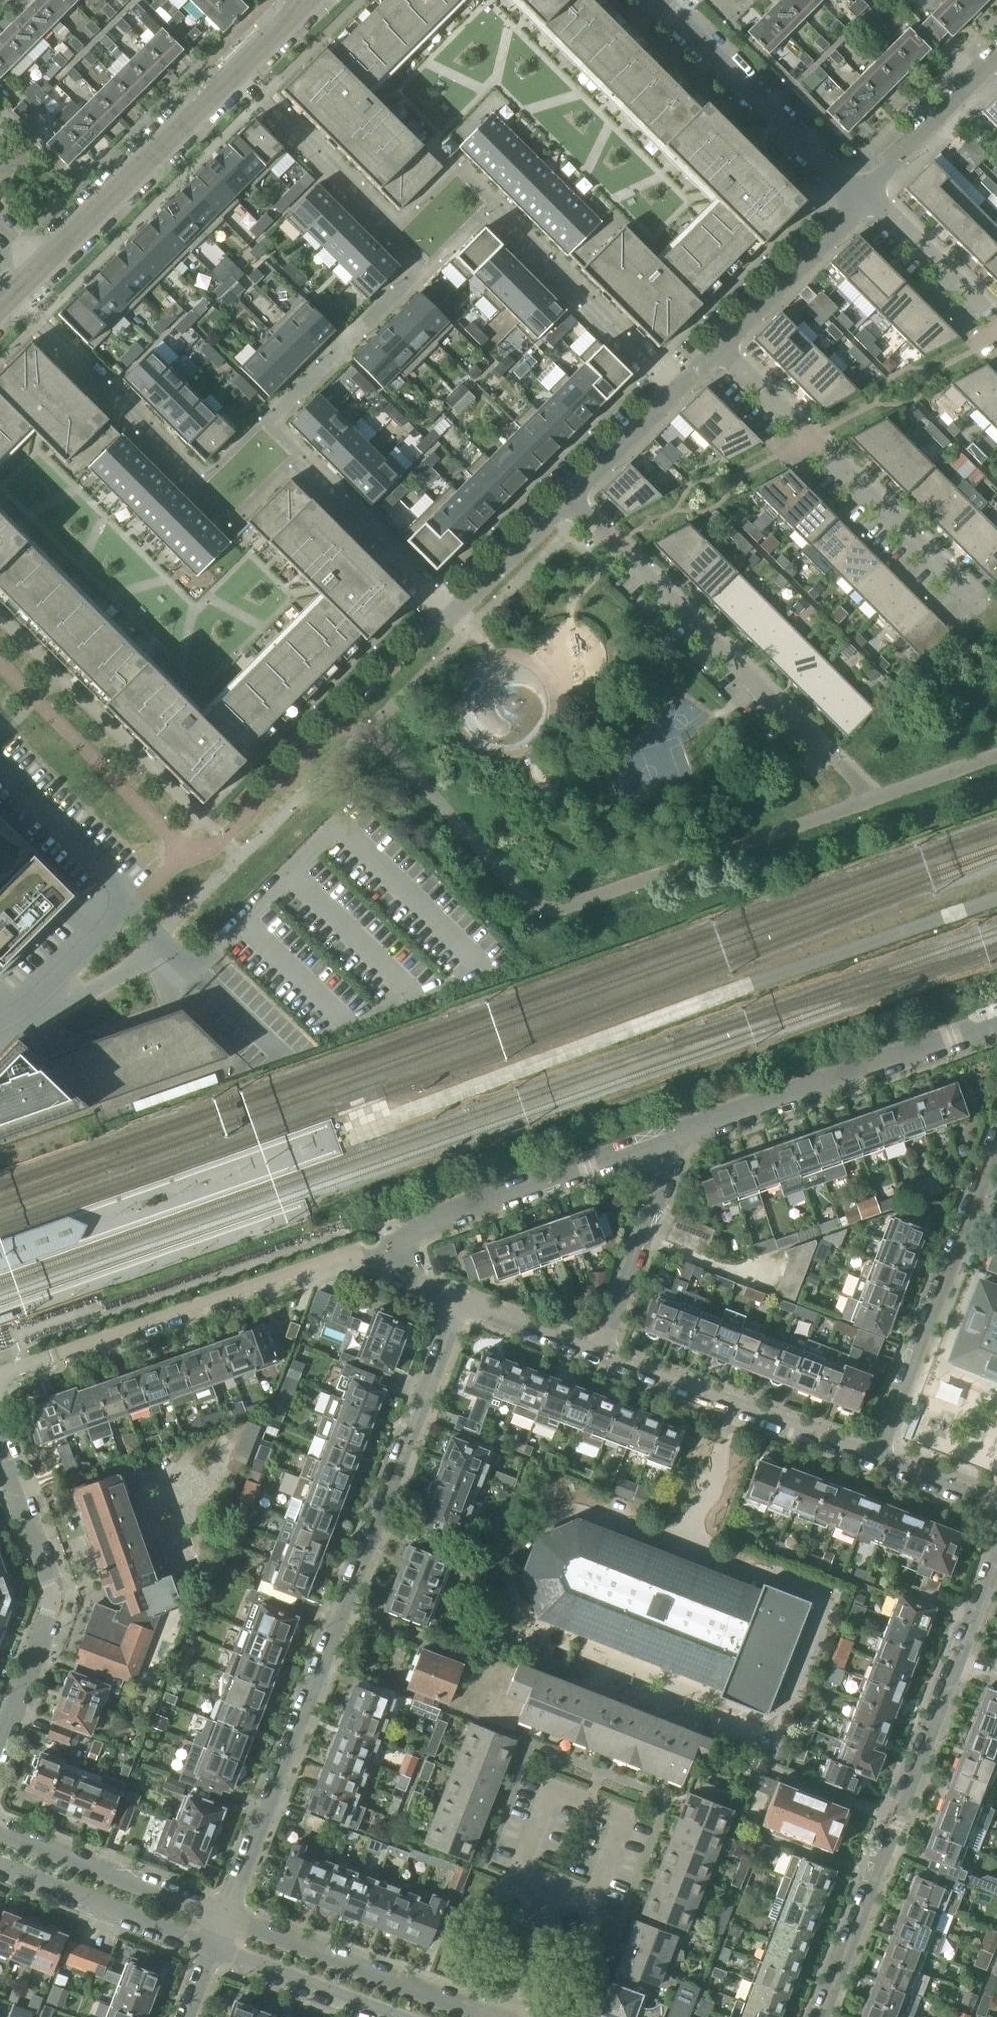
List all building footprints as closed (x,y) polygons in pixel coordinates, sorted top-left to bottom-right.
[(20,16),(41,37),(57,21),(37,0),(35,0),(20,16)] [(57,21),(74,4),(69,0),(37,0),(57,21)] [(155,12),(167,0),(156,0),(149,6),(155,12)] [(206,16),(222,0),(189,0),(206,16)] [(239,0),(222,0),(206,16),(222,33),(247,8),(239,0)] [(459,148),(468,158),(473,163),(484,173),(483,174),(488,178),(499,189),(503,194),(504,193),(514,204),(519,209),(519,208),(529,219),(530,220),(534,224),(545,234),(544,235),(549,239),(560,250),(564,255),(565,254),(567,256),(568,255),(582,268),(580,270),(603,293),(611,285),(618,292),(610,300),(638,327),(645,320),(652,327),(645,335),(658,348),(701,305),(695,299),(707,287),(713,293),(721,284),(716,279),(728,266),(734,272),(742,264),(736,258),(748,246),(754,252),(803,203),(790,189),(783,197),(775,190),(783,182),(758,157),(761,155),(748,142),(745,145),(705,104),(699,110),(692,103),(698,97),(685,84),(679,90),(672,83),(678,77),(664,64),(659,69),(652,62),(657,57),(643,43),(636,50),(629,43),(636,36),(623,22),(617,28),(610,21),(616,15),(603,2),(597,8),(590,1),(591,0),(384,0),(376,8),(370,3),(362,11),(367,17),(355,29),(350,23),(341,31),(347,37),(335,49),(329,43),(280,92),(294,105),(301,98),(308,105),(301,112),(327,139),(328,140),(329,140),(336,147),(335,147),(336,148),(399,211),(412,197),(442,168),(440,166),(459,148)] [(765,14),(787,36),(803,19),(784,0),(779,0),(765,14)] [(803,19),(819,3),(817,0),(784,0),(803,19)] [(853,3),(862,12),(868,6),(861,0),(856,0),(853,3)] [(930,16),(947,33),(951,37),(970,19),(951,0),(946,0),(930,16)] [(970,19),(986,2),(984,0),(951,0),(970,19)] [(862,12),(853,3),(847,9),(856,18),(862,12)] [(101,10),(110,19),(116,13),(107,4),(101,10)] [(136,4),(130,10),(139,19),(145,13),(136,4)] [(166,23),(172,29),(184,17),(178,11),(166,23)] [(873,12),(867,18),(876,27),(882,21),(873,12)] [(787,36),(765,14),(747,33),(768,54),(787,36)] [(20,16),(3,32),(24,54),(41,37),(20,16)] [(930,16),(921,24),(938,41),(947,33),(930,16)] [(876,27),(867,18),(861,24),(870,32),(876,27)] [(121,19),(115,25),(124,34),(130,28),(121,19)] [(845,29),(837,20),(836,20),(830,26),(839,35),(845,29)] [(84,27),(93,36),(99,30),(90,21),(84,27)] [(921,24),(913,33),(930,50),(938,41),(921,24)] [(182,39),(189,45),(200,34),(194,27),(182,39)] [(908,28),(893,44),(914,65),(930,50),(913,33),(908,28)] [(161,29),(146,44),(168,66),(183,50),(161,29)] [(0,35),(0,61),(9,69),(24,54),(3,32),(0,35)] [(851,34),(845,40),(854,49),(860,43),(851,34)] [(104,35),(98,41),(107,50),(113,44),(104,35)] [(814,42),(823,51),(829,45),(820,36),(814,42)] [(68,43),(77,52),(83,46),(74,37),(68,43)] [(146,44),(130,60),(151,82),(168,66),(146,44)] [(893,44),(877,60),(898,81),(914,65),(893,44)] [(68,49),(60,56),(66,62),(74,55),(68,49)] [(834,50),(828,56),(837,65),(843,59),(834,50)] [(88,51),(82,57),(91,66),(97,60),(88,51)] [(798,59),(807,67),(813,61),(804,52),(798,59)] [(55,63),(60,69),(66,62),(60,56),(58,54),(51,60),(55,63)] [(130,60),(113,77),(135,98),(151,82),(130,60)] [(877,60),(860,76),(882,98),(898,81),(877,60)] [(0,61),(0,78),(9,69),(0,61)] [(60,69),(55,63),(45,74),(50,79),(60,69)] [(827,76),(818,67),(812,73),(821,82),(827,76)] [(72,68),(66,74),(75,83),(81,77),(72,68)] [(860,76),(844,93),(865,114),(882,98),(860,76)] [(113,77),(97,93),(119,115),(135,98),(113,77)] [(34,82),(28,88),(37,97),(43,91),(34,82)] [(23,102),(27,106),(37,97),(28,88),(22,94),(27,99),(23,102)] [(43,91),(37,97),(45,106),(51,100),(43,91)] [(97,93),(80,110),(102,131),(119,115),(97,93)] [(865,114),(844,93),(836,101),(825,111),(847,133),(865,114)] [(996,128),(996,127),(996,95),(980,112),(996,128)] [(37,97),(27,106),(32,111),(35,108),(39,112),(45,106),(37,97)] [(12,111),(23,122),(33,112),(32,111),(27,106),(23,102),(22,101),(12,111)] [(80,110),(65,125),(86,147),(102,131),(80,110)] [(253,119),(235,137),(269,171),(270,170),(286,154),(286,153),(287,153),(278,144),(266,132),(261,126),(260,127),(259,125),(258,124),(253,119)] [(86,147),(65,125),(46,145),(67,166),(86,147)] [(958,152),(962,147),(966,143),(957,135),(949,143),(958,152)] [(221,151),(220,153),(253,186),(269,171),(235,137),(227,145),(227,146),(226,145),(222,150),(221,151)] [(962,147),(969,155),(978,146),(970,139),(966,143),(962,147)] [(978,146),(969,155),(979,164),(988,156),(978,146)] [(953,156),(960,164),(969,155),(962,147),(958,152),(953,156)] [(212,160),(204,169),(237,202),(238,202),(234,197),(237,194),(248,183),(253,187),(253,186),(220,153),(218,154),(218,155),(218,154),(213,159),(212,160)] [(969,155),(960,164),(970,173),(979,164),(969,155)] [(903,189),(919,205),(947,177),(931,161),(903,189)] [(189,183),(187,185),(222,220),(223,219),(222,218),(226,213),(237,202),(204,169),(195,177),(195,178),(194,178),(189,182),(190,183),(189,183)] [(991,194),(996,188),(996,187),(986,176),(980,183),(991,194)] [(919,205),(934,220),(962,193),(947,177),(919,205)] [(298,182),(289,190),(296,197),(305,189),(298,182)] [(290,224),(301,235),(322,213),(335,201),(333,199),(328,194),(318,184),(317,185),(316,186),(305,196),(288,214),(284,218),(290,224)] [(180,193),(171,201),(206,236),(222,220),(187,185),(186,187),(185,187),(180,192),(180,193)] [(296,197),(289,190),(281,198),(288,205),(296,197)] [(934,220),(950,236),(977,208),(962,193),(934,220)] [(157,216),(155,217),(190,252),(194,248),(206,236),(171,201),(163,210),(162,210),(157,215),(157,216)] [(306,231),(321,247),(338,230),(351,217),(342,208),(337,203),(335,201),(322,213),(301,235),(302,235),(306,231)] [(950,236),(965,251),(992,223),(977,208),(950,236)] [(266,214),(257,222),(264,229),(273,221),(266,214)] [(148,225),(139,233),(173,267),(179,260),(187,253),(188,252),(189,253),(190,253),(190,252),(155,217),(154,219),(153,219),(148,224),(148,225)] [(321,247),(338,263),(355,246),(367,233),(365,232),(365,231),(360,226),(360,227),(360,226),(351,217),(338,230),(321,247)] [(264,229),(257,222),(249,231),(256,238),(264,229)] [(980,266),(996,249),(996,228),(992,223),(965,251),(980,266)] [(449,263),(465,280),(500,245),(484,228),(478,234),(478,233),(472,239),(473,239),(461,251),(449,263)] [(124,248),(123,250),(156,283),(173,267),(139,233),(130,242),(130,243),(129,242),(125,247),(124,248)] [(349,283),(350,283),(383,250),(383,249),(374,241),(374,240),(369,235),(369,236),(369,235),(367,233),(355,246),(338,263),(347,272),(353,278),(349,282),(349,283)] [(266,236),(257,245),(264,252),(273,243),(266,236)] [(829,263),(845,279),(872,252),(856,236),(829,263)] [(264,252),(257,245),(253,249),(249,253),(256,260),(264,252)] [(481,295),(482,296),(517,261),(515,259),(511,254),(510,254),(500,245),(465,280),(466,281),(472,275),(486,289),(481,295)] [(995,281),(996,280),(996,249),(980,266),(995,281)] [(115,257),(107,266),(140,299),(156,283),(123,250),(121,251),(121,252),(120,251),(116,256),(115,257)] [(383,250),(350,283),(361,294),(365,299),(366,300),(367,300),(375,291),(389,277),(390,278),(395,272),(394,272),(395,272),(400,267),(384,251),(383,250)] [(845,279),(860,295),(887,267),(872,252),(845,279)] [(482,296),(498,312),(533,277),(523,268),(524,267),(519,263),(517,261),(482,296)] [(289,276),(290,278),(297,271),(296,269),(289,262),(282,269),(289,276)] [(92,280),(91,282),(124,316),(124,315),(135,304),(140,299),(107,266),(98,274),(97,275),(93,279),(93,280),(92,280)] [(860,295),(875,310),(903,282),(887,267),(860,295)] [(256,269),(248,277),(255,284),(263,276),(256,269)] [(168,279),(200,312),(209,303),(178,270),(168,279)] [(297,271),(290,278),(299,286),(306,279),(297,271)] [(230,275),(222,284),(229,291),(237,282),(230,275)] [(514,326),(515,327),(549,293),(547,291),(542,286),(533,277),(498,312),(498,313),(504,307),(519,322),(514,326)] [(75,297),(74,298),(109,333),(110,332),(109,331),(124,316),(91,282),(89,283),(89,284),(88,283),(84,288),(84,289),(83,289),(75,297)] [(237,282),(229,291),(236,298),(238,296),(244,289),(237,282)] [(875,310),(890,325),(918,297),(903,282),(875,310)] [(213,292),(220,299),(223,296),(227,292),(229,291),(222,284),(213,292)] [(806,286),(798,295),(808,305),(812,300),(816,296),(806,286)] [(432,297),(440,305),(447,298),(439,290),(432,297)] [(223,296),(220,299),(227,306),(234,299),(236,298),(229,291),(227,292),(223,296)] [(821,291),(816,296),(812,300),(818,306),(827,297),(821,291)] [(404,308),(402,310),(437,345),(437,344),(438,344),(436,343),(445,334),(452,326),(453,326),(447,321),(431,305),(419,293),(418,293),(409,302),(409,303),(409,302),(404,307),(404,308)] [(549,293),(515,327),(532,344),(566,310),(556,300),(551,295),(549,293)] [(314,301),(323,310),(330,303),(328,301),(321,294),(314,301)] [(827,297),(818,306),(829,317),(838,308),(827,297)] [(890,325),(906,340),(933,313),(918,297),(890,325)] [(109,333),(74,298),(67,306),(58,315),(61,318),(62,319),(63,320),(63,321),(68,326),(87,344),(93,350),(93,349),(109,333)] [(296,303),(285,314),(319,348),(320,346),(321,346),(326,342),(325,341),(326,341),(335,332),(335,331),(334,330),(302,298),(296,303)] [(447,298),(440,305),(449,314),(456,307),(447,298)] [(803,309),(809,315),(818,306),(812,300),(808,305),(803,309)] [(330,303),(323,310),(325,313),(331,318),(338,311),(330,303)] [(818,306),(809,315),(820,326),(829,317),(818,306)] [(207,318),(214,325),(222,316),(215,310),(207,318)] [(395,317),(386,326),(421,361),(427,355),(437,345),(402,310),(400,311),(400,312),(400,311),(395,316),(395,317)] [(169,311),(160,319),(167,326),(176,318),(169,311)] [(191,311),(183,319),(190,326),(198,318),(191,311)] [(752,340),(768,356),(795,329),(779,313),(752,340)] [(835,319),(847,330),(853,324),(842,313),(835,319)] [(933,313),(906,340),(923,358),(924,357),(924,356),(957,338),(958,339),(959,338),(933,313)] [(285,314),(269,331),(302,364),(311,355),(312,355),(317,351),(316,350),(317,350),(319,348),(285,314)] [(167,326),(160,319),(152,328),(159,335),(167,326)] [(190,326),(183,319),(174,328),(181,335),(190,326)] [(464,329),(472,338),(479,331),(471,322),(464,329)] [(561,323),(553,331),(560,338),(569,330),(561,323)] [(842,335),(831,323),(825,330),(836,341),(842,335)] [(372,340),(370,342),(405,377),(407,375),(421,361),(386,326),(377,335),(376,335),(372,339),(372,340)] [(768,356),(783,372),(811,344),(795,329),(768,356)] [(272,336),(257,351),(286,380),(288,379),(288,378),(289,379),(293,374),(293,373),(302,364),(269,331),(268,331),(272,336)] [(479,331),(472,338),(481,346),(488,339),(479,331)] [(560,338),(553,331),(544,340),(552,347),(560,338)] [(857,341),(866,350),(872,343),(864,335),(857,341)] [(579,357),(614,392),(631,375),(625,369),(620,364),(596,340),(579,357)] [(341,531),(289,479),(247,522),(248,524),(229,542),(220,532),(216,527),(215,528),(205,517),(200,512),(190,502),(185,497),(174,486),(170,481),(169,482),(159,471),(154,466),(144,456),(139,451),(128,441),(129,440),(124,435),(123,436),(121,434),(120,435),(106,422),(108,420),(85,397),(83,400),(78,405),(71,398),(78,390),(50,363),(43,370),(36,363),(43,356),(30,342),(0,373),(0,591),(1,592),(0,593),(0,602),(4,606),(9,600),(21,612),(16,618),(24,626),(30,621),(42,633),(36,638),(45,647),(50,642),(63,654),(57,659),(65,668),(71,662),(83,674),(77,680),(85,688),(91,682),(103,694),(98,700),(144,746),(141,749),(154,762),(156,759),(157,759),(181,784),(189,776),(196,783),(188,791),(201,804),(244,761),(238,756),(251,743),(257,749),(265,741),(259,735),(271,723),(277,729),(285,720),(280,715),(292,703),(297,708),(306,699),(300,694),(313,682),(318,687),(327,679),(321,673),(333,661),(339,667),(347,659),(341,653),(353,641),(359,647),(408,598),(395,585),(387,592),(380,585),(388,578),(361,551),(361,550),(360,550),(353,543),(353,542),(352,542),(341,531)] [(405,377),(370,342),(368,344),(367,344),(363,348),(363,349),(354,358),(353,359),(361,367),(376,383),(382,388),(387,383),(394,376),(398,372),(404,378),(405,377)] [(136,343),(128,351),(135,358),(143,350),(136,343)] [(872,343),(866,350),(874,358),(881,352),(872,343)] [(200,351),(209,359),(216,352),(207,344),(200,351)] [(783,372),(798,387),(826,359),(811,344),(783,372)] [(847,352),(855,360),(862,354),(853,345),(847,352)] [(137,395),(139,397),(174,362),(174,361),(168,367),(156,355),(152,350),(123,379),(122,380),(123,380),(132,390),(137,395)] [(135,358),(128,351),(119,360),(126,367),(135,358)] [(286,380),(257,351),(243,365),(240,368),(264,392),(269,397),(270,397),(271,396),(279,388),(279,387),(280,388),(284,383),(284,382),(286,380)] [(216,352),(209,359),(217,368),(224,361),(216,352)] [(862,354),(855,360),(864,369),(870,363),(862,354)] [(507,355),(499,364),(505,371),(514,362),(507,355)] [(529,355),(521,363),(528,371),(536,362),(529,355)] [(556,367),(597,408),(599,406),(600,406),(605,402),(604,401),(614,392),(579,357),(578,358),(584,363),(569,378),(557,366),(556,367)] [(798,387),(814,402),(841,374),(826,359),(798,387)] [(146,404),(155,413),(190,378),(179,367),(174,362),(139,397),(141,399),(146,404)] [(528,371),(521,363),(512,372),(519,379),(528,371)] [(505,371),(499,364),(490,372),(497,379),(505,371)] [(974,409),(996,386),(996,376),(985,364),(984,365),(985,366),(951,384),(951,383),(950,384),(974,409)] [(466,373),(473,380),(481,372),(474,365),(466,373)] [(540,383),(581,424),(591,415),(596,410),(595,410),(597,408),(556,367),(540,383)] [(350,379),(359,387),(366,380),(357,372),(351,377),(350,379)] [(841,374),(814,402),(823,411),(824,410),(823,410),(857,392),(857,393),(858,392),(841,374)] [(232,383),(241,392),(248,385),(239,376),(237,379),(232,383)] [(170,427),(172,429),(201,400),(192,390),(185,384),(191,378),(190,378),(155,413),(164,422),(165,422),(164,422),(169,427),(170,427)] [(366,380),(359,387),(367,396),(374,389),(366,380)] [(530,405),(565,440),(567,438),(568,439),(573,433),(572,433),(581,424),(540,383),(548,391),(547,391),(551,396),(537,410),(531,405),(530,405)] [(461,384),(452,392),(459,399),(468,391),(461,384)] [(248,385),(241,392),(249,400),(256,393),(248,385)] [(990,424),(996,417),(996,386),(974,409),(990,424)] [(677,415),(693,431),(721,403),(705,387),(677,415)] [(468,391),(459,399),(466,406),(475,398),(468,391)] [(459,399),(452,392),(444,401),(451,408),(459,399)] [(304,439),(305,440),(339,407),(338,406),(334,410),(318,395),(318,394),(299,413),(299,412),(294,417),(294,418),(288,423),(304,439)] [(466,406),(459,399),(451,408),(458,415),(466,406)] [(179,436),(187,445),(193,439),(212,420),(222,410),(222,409),(216,415),(201,400),(172,429),(173,431),(174,431),(173,431),(178,436),(179,436)] [(693,431),(709,446),(736,418),(721,403),(693,431)] [(382,411),(391,419),(398,412),(389,404),(382,411)] [(514,421),(549,456),(558,447),(559,447),(564,442),(563,442),(565,440),(530,405),(514,421)] [(425,414),(432,421),(441,413),(434,406),(425,414)] [(319,455),(321,457),(355,423),(339,407),(305,440),(314,449),(314,450),(319,455),(319,454),(319,455)] [(917,409),(911,415),(917,421),(923,415),(917,409)] [(193,439),(187,445),(204,462),(210,457),(210,456),(210,457),(216,451),(215,451),(229,437),(240,427),(239,426),(237,424),(222,410),(212,420),(193,439)] [(398,412),(391,419),(399,428),(406,421),(398,412)] [(736,418),(709,446),(726,463),(727,462),(760,444),(761,444),(762,443),(736,418)] [(849,438),(875,463),(902,435),(885,418),(884,419),(851,437),(850,437),(849,438)] [(504,443),(533,473),(535,470),(535,471),(540,466),(549,456),(514,421),(513,422),(519,428),(504,443)] [(923,428),(931,437),(938,430),(929,422),(923,428)] [(945,429),(954,437),(960,431),(951,422),(945,429)] [(328,464),(337,473),(367,443),(351,428),(356,424),(355,423),(321,457),(323,458),(323,459),(328,464),(328,463),(328,464)] [(432,430),(424,438),(431,445),(439,437),(432,430)] [(938,430),(931,437),(943,448),(949,442),(938,430)] [(875,463),(890,478),(918,451),(902,435),(875,463)] [(431,445),(424,438),(415,447),(422,454),(431,445)] [(669,442),(660,451),(667,457),(675,449),(669,442)] [(970,485),(982,475),(956,442),(943,453),(970,485)] [(352,487),(354,489),(389,454),(388,453),(382,459),(367,443),(337,473),(346,482),(347,482),(346,482),(351,487),(352,487)] [(482,454),(517,489),(526,479),(526,480),(531,475),(533,473),(504,443),(488,459),(483,453),(482,454)] [(966,449),(972,456),(978,449),(972,443),(966,449)] [(675,449),(667,457),(673,464),(681,455),(675,449)] [(972,456),(980,464),(987,458),(978,449),(972,456)] [(652,459),(658,466),(667,457),(660,451),(652,459)] [(890,478),(905,494),(933,466),(918,451),(890,478)] [(432,452),(424,461),(431,467),(439,459),(432,452)] [(389,454),(354,489),(355,491),(356,491),(355,491),(360,496),(361,496),(370,505),(370,506),(372,504),(400,476),(406,471),(389,454)] [(466,470),(501,505),(503,503),(508,498),(517,489),(482,454),(466,470)] [(667,457),(658,466),(664,472),(673,464),(667,457)] [(431,467),(424,461),(415,469),(422,475),(431,467)] [(600,492),(616,508),(644,480),(628,464),(600,492)] [(905,494),(928,517),(956,489),(933,466),(905,494)] [(450,486),(485,521),(494,512),(499,507),(498,507),(501,505),(466,470),(465,471),(471,476),(456,491),(450,485),(450,486)] [(753,490),(777,514),(805,487),(788,470),(787,471),(754,489),(753,489),(753,490)] [(988,501),(996,492),(996,488),(984,475),(973,485),(988,501)] [(980,508),(987,500),(962,479),(956,487),(980,508)] [(644,480),(616,508),(626,517),(627,516),(626,516),(660,498),(661,497),(644,480)] [(400,484),(392,493),(399,500),(407,491),(400,484)] [(433,502),(468,537),(470,535),(471,535),(475,531),(475,530),(485,521),(450,486),(433,502)] [(777,514),(793,530),(820,502),(805,487),(777,514)] [(928,517),(951,539),(979,512),(956,489),(928,517)] [(399,500),(392,493),(383,501),(390,508),(399,500)] [(433,502),(417,518),(452,553),(461,544),(462,544),(466,540),(466,539),(468,537),(433,502)] [(793,530),(808,545),(836,517),(820,502),(793,530)] [(725,520),(717,512),(709,519),(718,527),(725,520)] [(974,562),(996,539),(996,530),(979,512),(951,539),(974,562)] [(808,545),(831,568),(858,540),(836,517),(808,545)] [(452,553),(417,518),(400,535),(424,559),(424,560),(429,565),(435,570),(452,553)] [(652,544),(677,569),(705,541),(688,524),(687,525),(654,543),(653,543),(652,544)] [(726,534),(734,542),(741,536),(732,527),(726,534)] [(748,534),(756,543),(763,537),(754,528),(748,534)] [(741,536),(734,542),(746,554),(752,547),(741,536)] [(761,548),(768,554),(779,543),(772,537),(761,548)] [(974,562),(996,585),(996,539),(974,562)] [(858,540),(831,568),(854,591),(881,563),(858,540)] [(677,569),(693,584),(720,556),(705,541),(677,569)] [(775,561),(783,570),(790,563),(781,555),(775,561)] [(693,584),(708,599),(736,571),(720,556),(693,584)] [(854,591),(877,614),(904,586),(881,563),(854,591)] [(708,599),(731,622),(759,594),(736,571),(708,599)] [(788,583),(779,574),(773,580),(781,589),(788,583)] [(877,614),(900,637),(927,609),(904,586),(877,614)] [(731,622),(754,645),(781,617),(759,594),(731,622)] [(808,605),(801,598),(790,609),(794,613),(796,610),(800,613),(808,605)] [(891,646),(901,656),(910,647),(923,660),(951,633),(927,609),(900,637),(891,646)] [(829,615),(838,624),(843,619),(834,610),(829,615)] [(754,645),(777,668),(804,640),(781,617),(754,645)] [(831,627),(824,621),(816,629),(822,636),(831,627)] [(852,638),(861,647),(866,642),(857,633),(852,638)] [(777,668),(800,691),(827,663),(804,640),(777,668)] [(858,655),(850,647),(842,656),(849,664),(858,655)] [(875,661),(878,664),(884,670),(889,665),(880,656),(875,661)] [(800,691),(823,714),(850,686),(827,663),(800,691)] [(850,686),(823,714),(846,737),(874,710),(850,686)] [(67,908),(79,896),(0,817),(0,975),(67,908)] [(181,1010),(38,1060),(28,1051),(29,1050),(29,1048),(30,1047),(30,1046),(29,1045),(29,1044),(28,1043),(27,1042),(26,1041),(25,1041),(24,1041),(22,1041),(21,1041),(20,1042),(19,1042),(17,1040),(0,1058),(0,1138),(92,1106),(229,1057),(181,1010)] [(941,1090),(932,1093),(944,1127),(966,1119),(954,1085),(952,1086),(951,1083),(940,1087),(941,1090)] [(932,1093),(912,1100),(924,1134),(944,1127),(932,1093)] [(900,1104),(892,1107),(904,1141),(924,1134),(912,1100),(911,1100),(910,1098),(899,1102),(900,1104)] [(879,1112),(871,1114),(883,1148),(904,1141),(892,1107),(890,1108),(889,1105),(878,1109),(879,1112)] [(858,1119),(849,1122),(861,1156),(883,1148),(871,1114),(870,1115),(869,1112),(857,1116),(858,1119)] [(837,1126),(829,1129),(841,1163),(861,1156),(849,1122),(848,1120),(836,1124),(837,1126)] [(816,1133),(808,1136),(824,1183),(845,1175),(841,1163),(829,1129),(828,1129),(827,1127),(816,1131),(816,1133)] [(795,1141),(788,1143),(800,1177),(804,1190),(824,1183),(808,1136),(807,1137),(806,1134),(794,1138),(795,1141)] [(775,1148),(767,1151),(778,1185),(800,1177),(788,1143),(787,1144),(786,1141),(774,1146),(775,1148)] [(754,1155),(745,1158),(757,1192),(778,1185),(767,1151),(766,1151),(765,1149),(753,1153),(754,1155)] [(734,1163),(725,1166),(737,1199),(757,1192),(745,1158),(745,1159),(744,1156),(733,1160),(734,1163)] [(737,1199),(725,1166),(724,1166),(723,1163),(712,1167),(713,1170),(711,1170),(714,1180),(703,1184),(711,1208),(737,1199)] [(939,1175),(945,1190),(953,1186),(947,1172),(939,1175)] [(932,1177),(920,1181),(926,1197),(941,1191),(938,1182),(932,1177)] [(906,1186),(911,1202),(923,1198),(917,1182),(906,1186)] [(882,1201),(885,1210),(903,1205),(899,1195),(882,1201)] [(876,1203),(857,1210),(860,1219),(879,1213),(876,1203)] [(860,1219),(857,1210),(856,1208),(844,1212),(848,1224),(860,1219)] [(923,1214),(908,1208),(902,1209),(898,1221),(890,1218),(882,1239),(916,1253),(919,1244),(921,1245),(925,1234),(923,1233),(924,1231),(917,1229),(923,1214)] [(604,1214),(593,1218),(591,1210),(589,1211),(588,1209),(577,1212),(578,1215),(569,1218),(581,1252),(603,1244),(601,1238),(612,1234),(604,1214)] [(705,1255),(714,1230),(676,1216),(666,1240),(705,1255)] [(549,1225),(561,1259),(581,1252),(569,1218),(560,1221),(560,1218),(549,1222),(549,1225)] [(837,1218),(817,1225),(820,1234),(840,1226),(837,1218)] [(529,1232),(527,1232),(540,1266),(561,1259),(549,1225),(540,1228),(539,1226),(528,1229),(529,1232)] [(795,1233),(796,1234),(798,1241),(820,1234),(817,1225),(795,1233)] [(822,1237),(821,1240),(830,1244),(839,1247),(846,1229),(822,1237)] [(508,1239),(507,1239),(519,1274),(540,1266),(527,1232),(519,1235),(518,1233),(507,1237),(508,1239)] [(796,1234),(774,1241),(777,1249),(798,1241),(796,1234)] [(777,1249),(774,1241),(773,1238),(753,1245),(757,1256),(777,1249)] [(519,1274),(507,1239),(499,1242),(498,1240),(487,1244),(487,1246),(486,1247),(487,1251),(471,1256),(479,1279),(495,1274),(498,1281),(519,1274)] [(882,1239),(874,1260),(908,1272),(911,1264),(913,1265),(918,1254),(915,1253),(916,1253),(882,1239)] [(785,1250),(788,1259),(813,1252),(816,1244),(814,1240),(785,1250)] [(830,1244),(821,1240),(813,1261),(822,1264),(830,1244)] [(444,1259),(456,1255),(452,1243),(441,1247),(444,1259)] [(995,1256),(993,1255),(989,1266),(991,1267),(990,1269),(996,1271),(996,1251),(995,1256)] [(788,1259),(785,1267),(808,1265),(813,1252),(788,1259)] [(858,1277),(866,1280),(900,1293),(903,1285),(905,1286),(910,1275),(907,1274),(908,1272),(874,1260),(871,1267),(866,1265),(862,1267),(858,1277)] [(691,1274),(699,1278),(703,1268),(695,1264),(691,1274)] [(785,1267),(782,1276),(803,1276),(808,1265),(785,1267)] [(589,1272),(597,1294),(607,1272),(589,1272)] [(809,1272),(805,1282),(817,1286),(820,1277),(809,1272)] [(714,1274),(711,1283),(731,1290),(734,1282),(714,1274)] [(803,1276),(782,1276),(779,1283),(799,1288),(803,1276)] [(658,1335),(667,1338),(679,1304),(687,1284),(675,1280),(671,1292),(673,1293),(670,1301),(658,1296),(656,1300),(653,1299),(646,1315),(650,1317),(645,1330),(647,1330),(646,1333),(648,1337),(654,1339),(657,1337),(658,1335)] [(866,1280),(858,1301),(892,1314),(895,1306),(898,1306),(902,1296),(899,1295),(900,1293),(866,1280)] [(951,1358),(996,1376),(996,1288),(985,1284),(986,1282),(983,1281),(958,1348),(954,1357),(951,1356),(951,1358)] [(817,1286),(805,1282),(803,1290),(814,1294),(817,1286)] [(799,1288),(779,1283),(775,1293),(794,1301),(799,1288)] [(597,1294),(592,1284),(581,1288),(586,1299),(597,1294)] [(745,1296),(752,1298),(755,1290),(746,1286),(744,1292),(745,1296)] [(755,1290),(752,1298),(758,1301),(762,1299),(764,1293),(755,1290)] [(320,1317),(366,1335),(399,1348),(403,1338),(405,1339),(410,1328),(407,1327),(408,1325),(407,1325),(409,1320),(391,1313),(392,1312),(381,1307),(378,1314),(374,1312),(369,1325),(335,1312),(339,1299),(317,1291),(309,1313),(320,1317)] [(892,1314),(858,1301),(847,1296),(839,1317),(884,1335),(885,1333),(887,1334),(891,1323),(889,1322),(892,1314)] [(772,1307),(794,1315),(797,1306),(776,1298),(772,1307)] [(673,1343),(687,1349),(701,1312),(679,1304),(667,1338),(674,1341),(673,1343)] [(801,1318),(814,1323),(817,1314),(804,1309),(801,1318)] [(578,1326),(581,1317),(565,1312),(562,1320),(578,1326)] [(700,1350),(709,1354),(721,1320),(701,1312),(687,1349),(699,1353),(700,1350)] [(727,1361),(729,1362),(741,1328),(721,1320),(709,1354),(715,1356),(714,1359),(716,1363),(722,1365),(726,1363),(727,1361)] [(300,1325),(290,1322),(285,1336),(294,1340),(300,1325)] [(241,1332),(242,1337),(253,1371),(277,1362),(269,1338),(272,1337),(267,1325),(261,1328),(260,1326),(241,1332)] [(844,1367),(832,1401),(840,1404),(839,1406),(841,1410),(849,1413),(852,1412),(853,1409),(855,1410),(868,1376),(852,1370),(859,1352),(875,1358),(882,1339),(851,1327),(848,1336),(847,1338),(854,1341),(844,1367)] [(735,1367),(749,1372),(762,1336),(741,1328),(729,1362),(736,1364),(735,1367)] [(399,1348),(366,1335),(357,1358),(390,1371),(394,1360),(397,1361),(401,1350),(399,1349),(399,1348)] [(762,1374),(770,1377),(782,1343),(762,1336),(749,1372),(761,1376),(762,1374)] [(222,1344),(219,1345),(232,1378),(253,1371),(242,1337),(234,1340),(230,1338),(223,1341),(222,1344)] [(782,1382),(791,1385),(803,1351),(782,1343),(770,1377),(769,1380),(771,1383),(777,1386),(781,1384),(782,1382)] [(201,1351),(198,1352),(211,1386),(232,1378),(219,1345),(213,1347),(210,1345),(203,1348),(201,1351)] [(469,1387),(492,1396),(505,1362),(496,1358),(497,1355),(486,1351),(485,1354),(482,1353),(469,1387)] [(797,1390),(810,1395),(823,1359),(803,1351),(791,1385),(798,1388),(797,1390)] [(180,1358),(178,1359),(191,1393),(211,1386),(198,1352),(192,1354),(189,1353),(181,1355),(180,1358)] [(338,1361),(344,1363),(353,1367),(356,1358),(341,1352),(338,1361)] [(157,1366),(170,1400),(191,1393),(178,1359),(171,1362),(168,1360),(161,1363),(159,1366),(157,1366)] [(823,1398),(832,1401),(844,1367),(823,1359),(810,1395),(822,1400),(823,1398)] [(514,1365),(505,1362),(492,1396),(488,1406),(498,1410),(502,1400),(514,1405),(528,1368),(515,1363),(514,1365)] [(341,1399),(374,1412),(378,1404),(380,1405),(384,1393),(382,1392),(383,1390),(376,1387),(380,1377),(353,1367),(344,1363),(340,1374),(341,1374),(335,1388),(344,1391),(341,1399)] [(136,1374),(148,1408),(150,1407),(152,1415),(160,1412),(158,1404),(170,1400),(157,1366),(154,1365),(147,1367),(145,1371),(136,1374)] [(514,1405),(537,1413),(550,1378),(540,1375),(541,1373),(528,1368),(514,1405)] [(288,1369),(285,1377),(296,1381),(299,1374),(288,1369)] [(116,1381),(115,1381),(128,1415),(148,1408),(136,1374),(133,1372),(126,1375),(125,1378),(116,1381)] [(277,1398),(288,1402),(296,1381),(285,1377),(277,1398)] [(537,1413),(558,1421),(572,1384),(560,1380),(559,1382),(550,1378),(537,1413)] [(958,1399),(962,1383),(942,1378),(938,1394),(958,1399)] [(94,1388),(106,1422),(108,1422),(128,1415),(115,1381),(113,1379),(105,1382),(104,1385),(94,1388)] [(558,1421),(581,1430),(594,1395),(585,1392),(586,1390),(572,1384),(558,1421)] [(83,1393),(75,1395),(74,1396),(86,1429),(87,1429),(91,1441),(112,1434),(108,1422),(106,1422),(94,1388),(91,1387),(84,1389),(83,1393)] [(54,1400),(52,1401),(65,1437),(86,1429),(74,1396),(75,1395),(73,1391),(62,1395),(61,1397),(62,1400),(55,1402),(54,1400)] [(581,1430),(603,1438),(617,1401),(604,1397),(604,1399),(594,1395),(581,1430)] [(277,1398),(270,1418),(281,1422),(288,1402),(277,1398)] [(341,1399),(333,1419),(369,1432),(374,1420),(372,1419),(374,1412),(341,1399)] [(35,1443),(41,1441),(43,1440),(44,1444),(65,1437),(52,1401),(51,1401),(52,1403),(46,1406),(45,1403),(42,1402),(31,1406),(39,1428),(31,1431),(35,1443)] [(245,1408),(248,1417),(267,1410),(263,1401),(245,1408)] [(622,1456),(626,1447),(625,1446),(638,1412),(630,1409),(631,1406),(617,1401),(603,1438),(618,1444),(614,1453),(622,1456)] [(232,1409),(235,1417),(244,1414),(241,1405),(232,1409)] [(476,1418),(483,1420),(487,1408),(480,1406),(476,1418)] [(625,1446),(626,1447),(648,1455),(661,1420),(659,1420),(661,1417),(649,1412),(648,1416),(638,1412),(625,1446)] [(211,1416),(214,1424),(224,1421),(221,1413),(211,1416)] [(188,1420),(192,1433),(205,1429),(200,1416),(188,1420)] [(481,1425),(459,1417),(454,1428),(476,1436),(481,1425)] [(281,1422),(270,1418),(264,1432),(275,1436),(281,1422)] [(333,1419),(325,1439),(359,1452),(362,1445),(364,1446),(369,1432),(333,1419)] [(661,1420),(648,1455),(646,1459),(670,1468),(683,1433),(660,1425),(662,1421),(661,1420)] [(170,1430),(158,1434),(161,1443),(173,1438),(170,1430)] [(161,1443),(158,1434),(145,1439),(148,1447),(161,1443)] [(325,1439),(317,1461),(351,1474),(352,1472),(354,1473),(358,1461),(356,1460),(359,1452),(325,1439)] [(446,1452),(443,1462),(483,1477),(487,1465),(481,1463),(486,1449),(472,1443),(471,1447),(452,1439),(451,1442),(448,1441),(446,1442),(443,1449),(444,1451),(446,1452)] [(261,1440),(254,1460),(264,1464),(272,1444),(261,1440)] [(140,1450),(136,1441),(124,1446),(127,1454),(140,1450)] [(521,1453),(523,1446),(513,1442),(510,1449),(521,1453)] [(78,1472),(74,1462),(68,1443),(57,1447),(67,1476),(78,1472)] [(529,1456),(532,1449),(523,1446),(521,1453),(529,1456)] [(96,1455),(99,1464),(100,1465),(109,1461),(108,1458),(100,1454),(96,1455)] [(744,1497),(768,1506),(782,1468),(773,1464),(772,1461),(763,1458),(760,1459),(758,1463),(757,1463),(744,1497)] [(254,1460),(246,1479),(257,1483),(264,1464),(254,1460)] [(317,1461),(309,1482),(345,1495),(350,1482),(348,1481),(351,1474),(317,1461)] [(432,1480),(433,1481),(475,1497),(483,1477),(443,1462),(440,1469),(438,1468),(436,1469),(433,1476),(434,1479),(432,1480)] [(788,1517),(790,1511),(804,1476),(795,1473),(794,1470),(786,1466),(783,1468),(782,1468),(768,1506),(766,1509),(788,1517)] [(581,1476),(589,1479),(589,1478),(592,1471),(584,1468),(581,1475),(581,1476)] [(492,1479),(505,1484),(514,1487),(517,1479),(495,1471),(492,1479)] [(592,1471),(589,1478),(589,1479),(599,1483),(599,1482),(602,1475),(592,1471)] [(80,1663),(123,1679),(133,1683),(132,1684),(139,1686),(141,1679),(135,1677),(151,1633),(153,1634),(153,1633),(144,1629),(150,1613),(179,1603),(159,1549),(144,1554),(116,1474),(85,1485),(85,1483),(71,1488),(73,1493),(72,1494),(99,1571),(99,1573),(100,1573),(103,1582),(103,1585),(104,1584),(109,1598),(109,1599),(110,1600),(111,1601),(113,1602),(111,1609),(96,1603),(87,1626),(91,1628),(88,1636),(85,1635),(76,1661),(80,1663)] [(608,1487),(609,1486),(612,1478),(602,1475),(599,1482),(599,1483),(608,1487)] [(790,1511),(812,1519),(825,1484),(824,1481),(815,1478),(812,1479),(804,1476),(790,1511)] [(636,1484),(620,1478),(616,1489),(614,1494),(631,1500),(636,1484)] [(246,1479),(239,1501),(250,1504),(252,1505),(260,1484),(257,1483),(246,1479)] [(431,1493),(427,1502),(467,1518),(475,1497),(433,1481),(433,1482),(430,1483),(427,1490),(428,1492),(431,1493)] [(305,1493),(302,1501),(335,1514),(338,1507),(341,1507),(345,1495),(309,1482),(309,1483),(307,1483),(303,1492),(305,1493)] [(812,1519),(834,1528),(847,1493),(839,1489),(838,1486),(829,1483),(826,1485),(826,1483),(825,1484),(812,1519)] [(514,1487),(505,1484),(502,1490),(511,1494),(514,1487)] [(637,1485),(634,1495),(632,1500),(658,1510),(663,1496),(637,1485)] [(834,1528),(855,1536),(869,1500),(868,1500),(867,1497),(858,1494),(855,1496),(847,1493),(834,1528)] [(284,1517),(294,1521),(328,1534),(331,1527),(333,1527),(337,1516),(335,1515),(335,1514),(302,1501),(292,1497),(284,1517)] [(855,1536),(876,1544),(890,1509),(882,1506),(881,1502),(872,1499),(870,1501),(869,1500),(855,1536)] [(250,1504),(239,1501),(235,1509),(231,1521),(242,1525),(250,1504)] [(467,1518),(427,1502),(424,1510),(422,1509),(420,1510),(417,1517),(418,1519),(420,1520),(419,1523),(439,1530),(438,1533),(452,1539),(458,1524),(464,1527),(467,1518)] [(876,1544),(899,1552),(912,1516),(911,1517),(910,1514),(902,1510),(899,1512),(890,1509),(876,1544)] [(486,1514),(483,1522),(488,1524),(502,1529),(505,1522),(486,1514)] [(899,1552),(921,1560),(934,1526),(925,1522),(924,1519),(916,1516),(913,1517),(912,1516),(899,1552)] [(284,1517),(276,1538),(322,1556),(327,1543),(325,1542),(328,1534),(294,1521),(284,1517)] [(488,1524),(483,1522),(477,1519),(474,1527),(485,1532),(488,1524)] [(540,1616),(620,1648),(722,1687),(718,1697),(766,1715),(810,1602),(762,1583),(759,1593),(746,1588),(744,1587),(635,1544),(633,1544),(620,1539),(620,1538),(577,1522),(539,1539),(523,1578),(540,1616)] [(934,1526),(921,1560),(916,1573),(923,1576),(919,1588),(911,1585),(907,1596),(934,1606),(938,1595),(934,1594),(939,1582),(942,1583),(959,1541),(960,1540),(959,1539),(957,1534),(957,1533),(956,1533),(955,1533),(934,1526)] [(322,1556),(276,1538),(268,1559),(278,1563),(312,1575),(315,1568),(317,1569),(322,1556)] [(773,1555),(775,1550),(778,1541),(769,1538),(764,1551),(773,1555)] [(778,1541),(775,1550),(797,1558),(800,1550),(778,1541)] [(404,1559),(396,1579),(435,1594),(448,1560),(409,1545),(408,1547),(406,1548),(402,1557),(404,1559)] [(826,1551),(823,1560),(820,1567),(830,1571),(836,1555),(826,1551)] [(799,1559),(810,1563),(812,1556),(802,1552),(799,1559)] [(810,1563),(820,1567),(823,1560),(812,1556),(810,1563)] [(213,1557),(208,1570),(220,1575),(225,1561),(213,1557)] [(312,1575),(278,1563),(270,1584),(304,1597),(304,1595),(307,1596),(311,1584),(309,1583),(312,1575)] [(854,1575),(864,1579),(867,1571),(857,1567),(854,1575)] [(867,1571),(864,1579),(874,1583),(877,1575),(867,1571)] [(13,1604),(14,1584),(8,1584),(5,1575),(0,1576),(0,1604),(13,1604)] [(435,1594),(396,1579),(389,1597),(387,1597),(383,1606),(385,1609),(384,1611),(423,1626),(435,1594)] [(893,1590),(907,1596),(911,1585),(897,1580),(893,1590)] [(857,1593),(854,1602),(860,1605),(864,1596),(857,1593)] [(897,1596),(889,1618),(924,1632),(927,1623),(930,1623),(933,1614),(932,1611),(932,1609),(897,1596)] [(860,1605),(854,1602),(850,1611),(862,1616),(865,1608),(860,1606),(860,1605)] [(1,1631),(8,1614),(13,1614),(13,1604),(0,1604),(0,1630),(1,1631)] [(252,1632),(285,1645),(290,1633),(293,1634),(296,1633),(299,1626),(297,1623),(294,1622),(296,1618),(289,1615),(262,1605),(252,1632)] [(193,1609),(188,1622),(199,1627),(204,1614),(193,1609)] [(889,1618),(881,1639),(916,1653),(916,1652),(917,1652),(916,1650),(920,1650),(923,1641),(921,1638),(924,1632),(889,1618)] [(252,1632),(242,1657),(278,1670),(276,1669),(280,1658),(283,1659),(287,1647),(285,1646),(285,1645),(252,1632)] [(840,1637),(837,1645),(849,1650),(852,1642),(840,1637)] [(881,1639),(873,1660),(908,1673),(911,1664),(914,1664),(918,1655),(916,1653),(881,1639)] [(849,1650),(837,1645),(829,1665),(841,1670),(842,1669),(845,1670),(847,1664),(844,1663),(849,1650)] [(449,1703),(453,1692),(463,1666),(421,1649),(406,1687),(416,1691),(413,1699),(430,1706),(433,1697),(449,1703)] [(232,1653),(224,1674),(268,1690),(272,1681),(274,1682),(278,1670),(242,1657),(232,1653)] [(873,1660),(865,1680),(900,1694),(900,1693),(901,1693),(901,1692),(904,1691),(907,1682),(905,1679),(908,1673),(873,1660)] [(453,1692),(449,1703),(447,1706),(514,1732),(518,1721),(531,1726),(531,1725),(558,1736),(558,1737),(571,1742),(571,1741),(572,1742),(585,1747),(613,1757),(612,1758),(625,1763),(626,1763),(639,1768),(667,1779),(666,1779),(680,1784),(682,1779),(683,1780),(692,1755),(693,1755),(693,1754),(698,1755),(698,1756),(704,1759),(709,1745),(708,1745),(710,1740),(711,1740),(711,1739),(705,1737),(705,1738),(700,1736),(700,1735),(698,1734),(698,1735),(685,1730),(685,1729),(659,1719),(659,1720),(646,1715),(646,1714),(644,1713),(644,1714),(631,1709),(631,1708),(605,1697),(605,1698),(592,1694),(592,1693),(590,1692),(589,1693),(577,1688),(577,1687),(551,1676),(550,1677),(538,1672),(538,1671),(536,1670),(535,1671),(530,1669),(530,1668),(517,1663),(517,1664),(513,1663),(510,1662),(506,1662),(502,1661),(498,1661),(494,1662),(491,1662),(487,1663),(483,1665),(480,1666),(477,1668),(473,1670),(470,1673),(468,1675),(465,1678),(463,1681),(461,1684),(459,1688),(457,1694),(453,1692)] [(65,1687),(62,1697),(97,1710),(105,1689),(118,1694),(123,1679),(80,1663),(76,1675),(71,1673),(70,1676),(66,1677),(64,1684),(65,1687)] [(225,1700),(225,1702),(259,1715),(263,1704),(265,1705),(270,1693),(267,1692),(268,1690),(224,1674),(223,1678),(220,1698),(225,1700)] [(824,1679),(821,1687),(834,1691),(837,1683),(824,1679)] [(865,1680),(858,1700),(892,1714),(895,1706),(898,1705),(902,1696),(900,1694),(865,1680)] [(979,1711),(996,1718),(996,1683),(994,1691),(988,1688),(987,1690),(985,1689),(980,1701),(983,1702),(979,1711)] [(348,1706),(381,1719),(385,1707),(390,1708),(393,1700),(355,1685),(352,1694),(349,1694),(346,1703),(348,1706)] [(97,1710),(62,1697),(59,1705),(55,1707),(52,1713),(54,1717),(53,1720),(89,1733),(97,1710)] [(217,1699),(209,1720),(251,1736),(254,1726),(256,1727),(261,1716),(259,1715),(225,1702),(217,1699)] [(408,1711),(435,1722),(440,1709),(430,1706),(413,1699),(408,1711)] [(825,1709),(827,1702),(821,1699),(818,1707),(825,1709)] [(858,1700),(850,1721),(885,1734),(886,1734),(885,1732),(888,1732),(891,1723),(890,1720),(892,1714),(858,1700)] [(340,1726),(340,1727),(373,1739),(378,1728),(382,1729),(385,1720),(381,1719),(348,1706),(344,1714),(341,1715),(338,1723),(340,1726)] [(996,1742),(996,1718),(979,1711),(977,1717),(975,1716),(969,1731),(996,1742)] [(150,1726),(162,1731),(167,1718),(155,1714),(150,1726)] [(810,1716),(805,1727),(814,1730),(819,1719),(810,1716)] [(438,1719),(431,1736),(440,1740),(447,1723),(438,1719)] [(210,1740),(207,1749),(241,1762),(245,1750),(247,1751),(252,1740),(249,1739),(251,1736),(209,1720),(208,1720),(212,1722),(206,1738),(210,1740)] [(850,1721),(842,1741),(880,1756),(881,1755),(877,1753),(879,1747),(883,1746),(886,1737),(884,1734),(885,1734),(850,1721)] [(47,1735),(59,1740),(67,1744),(72,1732),(52,1724),(47,1735)] [(466,1749),(466,1750),(505,1765),(511,1749),(507,1748),(510,1740),(514,1742),(514,1741),(471,1724),(466,1737),(471,1739),(466,1749)] [(332,1747),(331,1748),(365,1761),(370,1748),(374,1750),(377,1741),(373,1739),(340,1727),(336,1735),(333,1735),(330,1744),(332,1747)] [(814,1730),(805,1727),(801,1738),(810,1741),(814,1730)] [(963,1753),(996,1766),(996,1742),(969,1731),(965,1742),(967,1743),(963,1753)] [(440,1740),(431,1736),(425,1753),(434,1757),(440,1740)] [(839,1749),(834,1761),(834,1762),(861,1772),(872,1777),(873,1775),(876,1775),(882,1759),(880,1756),(842,1741),(834,1738),(831,1746),(839,1749)] [(798,1747),(793,1758),(803,1761),(807,1750),(798,1747)] [(323,1769),(357,1782),(361,1783),(364,1775),(360,1773),(365,1761),(331,1748),(328,1749),(325,1758),(327,1760),(323,1769)] [(241,1762),(207,1749),(206,1751),(201,1749),(192,1774),(185,1771),(181,1781),(220,1796),(224,1786),(230,1788),(235,1776),(238,1777),(241,1776),(244,1770),(242,1766),(239,1765),(241,1762)] [(457,1759),(452,1771),(492,1787),(495,1779),(498,1781),(505,1765),(466,1750),(465,1750),(466,1750),(462,1761),(457,1759)] [(953,1773),(989,1787),(994,1772),(996,1773),(996,1766),(963,1753),(961,1759),(959,1758),(953,1773)] [(44,1804),(46,1805),(62,1762),(40,1754),(39,1757),(34,1758),(32,1764),(35,1768),(32,1770),(32,1775),(28,1775),(25,1782),(28,1785),(27,1789),(47,1797),(44,1804)] [(409,1754),(401,1775),(409,1778),(417,1757),(409,1754)] [(744,1773),(754,1777),(760,1760),(751,1756),(744,1773)] [(834,1762),(834,1761),(827,1758),(818,1780),(853,1793),(854,1792),(857,1791),(860,1782),(859,1779),(861,1772),(834,1762)] [(425,1761),(418,1778),(428,1782),(434,1764),(425,1761)] [(57,1809),(66,1813),(80,1777),(79,1777),(81,1770),(62,1762),(46,1805),(47,1810),(54,1812),(57,1809)] [(316,1789),(349,1802),(353,1804),(357,1795),(352,1794),(357,1782),(323,1769),(320,1770),(317,1778),(319,1781),(316,1789)] [(78,1817),(86,1820),(99,1784),(93,1782),(96,1775),(81,1770),(79,1777),(80,1777),(66,1813),(67,1813),(67,1817),(74,1820),(78,1817)] [(447,1796),(447,1797),(486,1812),(492,1796),(489,1795),(492,1787),(452,1771),(447,1784),(452,1786),(448,1796),(447,1796)] [(948,1794),(981,1806),(990,1809),(993,1788),(989,1787),(953,1773),(949,1783),(951,1784),(948,1794)] [(409,1778),(401,1775),(399,1774),(392,1791),(403,1795),(409,1778)] [(103,1775),(99,1784),(86,1820),(88,1821),(88,1825),(95,1828),(98,1825),(107,1828),(124,1783),(103,1775)] [(162,1786),(181,1794),(185,1784),(166,1777),(162,1786)] [(761,1825),(830,1851),(847,1808),(778,1782),(761,1825)] [(685,1802),(679,1818),(718,1833),(718,1832),(722,1822),(727,1824),(732,1811),(727,1809),(733,1794),(703,1783),(697,1797),(688,1794),(688,1795),(692,1796),(689,1804),(685,1802)] [(349,1802),(316,1789),(312,1790),(309,1799),(311,1801),(308,1810),(345,1824),(349,1816),(345,1814),(349,1802)] [(123,1801),(134,1805),(138,1795),(127,1791),(123,1801)] [(413,1791),(407,1808),(416,1811),(423,1794),(413,1791)] [(943,1799),(937,1814),(973,1827),(981,1806),(948,1794),(945,1800),(943,1799)] [(174,1821),(173,1823),(212,1837),(213,1834),(216,1836),(219,1834),(222,1826),(221,1823),(218,1822),(223,1809),(188,1796),(178,1823),(174,1821)] [(386,1816),(394,1819),(401,1799),(393,1796),(386,1816)] [(439,1806),(434,1818),(473,1834),(476,1826),(480,1828),(486,1812),(447,1797),(448,1797),(444,1808),(439,1806)] [(113,1826),(114,1827),(125,1831),(134,1807),(122,1802),(113,1826)] [(416,1811),(407,1808),(400,1825),(410,1829),(416,1811)] [(323,1833),(324,1829),(327,1822),(306,1814),(302,1825),(323,1833)] [(935,1826),(932,1835),(966,1847),(973,1827),(937,1814),(933,1825),(935,1826)] [(473,1834),(434,1818),(429,1831),(434,1833),(430,1843),(422,1840),(422,1841),(468,1859),(474,1843),(470,1842),(473,1834)] [(676,1835),(674,1843),(713,1858),(718,1846),(713,1844),(717,1833),(718,1834),(718,1833),(679,1818),(673,1834),(676,1835)] [(327,1822),(324,1829),(337,1833),(339,1826),(327,1822)] [(212,1837),(173,1823),(170,1831),(166,1829),(159,1847),(171,1851),(169,1857),(184,1862),(186,1857),(202,1863),(203,1861),(205,1862),(209,1860),(212,1852),(210,1849),(208,1848),(212,1837)] [(382,1825),(378,1837),(386,1840),(391,1828),(382,1825)] [(348,1830),(345,1837),(344,1840),(350,1842),(357,1839),(359,1834),(348,1830)] [(966,1847),(932,1835),(929,1841),(927,1840),(922,1853),(925,1853),(924,1855),(939,1860),(935,1871),(965,1882),(968,1874),(970,1870),(963,1854),(966,1847)] [(368,1837),(365,1844),(363,1849),(378,1855),(382,1843),(368,1837)] [(277,1891),(298,1899),(312,1862),(299,1857),(303,1846),(295,1843),(277,1891)] [(667,1849),(661,1865),(700,1880),(700,1879),(699,1879),(703,1869),(708,1871),(713,1858),(674,1843),(671,1850),(667,1849)] [(762,1843),(759,1851),(770,1855),(773,1848),(762,1843)] [(406,1860),(408,1856),(409,1853),(388,1845),(385,1852),(406,1860)] [(408,1856),(429,1864),(432,1856),(411,1847),(409,1853),(408,1856)] [(744,1851),(737,1868),(746,1872),(753,1854),(744,1851)] [(432,1856),(429,1864),(453,1873),(448,1887),(460,1891),(469,1870),(432,1856)] [(799,1857),(790,1879),(824,1893),(825,1890),(828,1891),(832,1881),(829,1880),(832,1870),(799,1857)] [(312,1901),(319,1904),(334,1866),(326,1863),(324,1867),(312,1862),(298,1899),(309,1903),(312,1901)] [(658,1882),(655,1890),(695,1905),(700,1893),(695,1891),(699,1880),(699,1881),(700,1880),(661,1865),(655,1881),(658,1882)] [(754,1865),(751,1873),(762,1877),(765,1869),(754,1865)] [(332,1909),(340,1912),(354,1874),(346,1871),(345,1875),(333,1870),(335,1866),(334,1866),(319,1904),(320,1904),(321,1908),(330,1911),(332,1909)] [(746,1872),(737,1868),(730,1885),(740,1889),(746,1872)] [(916,1876),(915,1877),(913,1877),(909,1889),(911,1890),(907,1899),(941,1910),(953,1915),(965,1882),(935,1871),(931,1882),(916,1876)] [(353,1917),(360,1920),(374,1881),(367,1879),(365,1883),(354,1878),(355,1874),(354,1874),(340,1912),(341,1912),(341,1915),(350,1919),(353,1917)] [(974,1886),(996,1895),(996,1881),(984,1876),(977,1879),(978,1877),(968,1874),(965,1882),(974,1886)] [(776,1897),(783,1899),(816,1912),(817,1910),(820,1912),(824,1901),(821,1900),(824,1893),(790,1879),(783,1877),(776,1897)] [(373,1925),(381,1927),(395,1889),(387,1886),(386,1890),(374,1886),(375,1882),(374,1881),(360,1920),(362,1920),(362,1923),(371,1927),(373,1925)] [(746,1885),(743,1893),(754,1897),(757,1890),(746,1885)] [(394,1932),(402,1935),(416,1897),(408,1894),(406,1898),(395,1894),(396,1890),(395,1889),(381,1927),(382,1928),(382,1931),(391,1934),(394,1932)] [(642,1912),(650,1916),(673,1924),(685,1929),(686,1928),(681,1926),(685,1916),(690,1918),(695,1905),(655,1890),(652,1897),(649,1896),(642,1912)] [(416,1897),(402,1935),(403,1936),(403,1939),(412,1942),(414,1940),(428,1946),(446,1901),(432,1896),(428,1907),(415,1902),(417,1897),(416,1897)] [(726,1898),(719,1915),(728,1918),(735,1901),(726,1898)] [(783,1899),(775,1920),(809,1933),(809,1931),(812,1932),(816,1922),(813,1921),(816,1912),(783,1899)] [(903,1904),(898,1918),(933,1931),(945,1935),(953,1915),(941,1910),(907,1899),(905,1905),(903,1904)] [(738,1906),(735,1913),(746,1918),(749,1910),(738,1906)] [(10,1956),(23,1921),(16,1918),(15,1913),(8,1911),(5,1914),(3,1913),(0,1920),(0,1952),(10,1956)] [(728,1918),(719,1915),(712,1932),(722,1936),(728,1918)] [(628,1940),(626,1945),(667,1961),(683,1961),(683,1960),(682,1951),(672,1947),(675,1938),(676,1938),(676,1937),(669,1934),(673,1924),(650,1916),(646,1925),(635,1921),(630,1935),(631,1937),(630,1941),(628,1940)] [(10,1956),(31,1964),(44,1928),(36,1925),(36,1921),(29,1918),(25,1921),(23,1921),(10,1956)] [(895,1931),(892,1939),(926,1951),(935,1955),(938,1947),(929,1943),(933,1931),(898,1918),(893,1930),(895,1931)] [(775,1920),(767,1941),(801,1954),(801,1951),(804,1953),(808,1942),(805,1941),(809,1933),(775,1920)] [(44,1928),(31,1964),(52,1972),(66,1937),(57,1933),(56,1929),(49,1926),(46,1929),(44,1928)] [(981,1946),(994,1950),(996,1940),(996,1929),(988,1926),(981,1946)] [(730,1927),(727,1934),(738,1939),(741,1931),(730,1927)] [(887,1945),(882,1958),(918,1972),(926,1951),(892,1939),(889,1946),(887,1945)] [(61,1962),(71,1966),(79,1944),(69,1940),(61,1962)] [(767,1941),(759,1962),(793,1975),(794,1972),(796,1973),(800,1963),(797,1962),(801,1954),(767,1941)] [(71,1966),(81,1970),(89,1948),(79,1944),(71,1966)] [(617,1969),(673,1991),(677,1980),(676,1979),(676,1980),(672,1979),(664,1970),(667,1961),(626,1945),(624,1950),(626,1951),(624,1955),(622,1956),(617,1969)] [(722,1947),(718,1959),(726,1963),(731,1950),(722,1947)] [(81,1970),(91,1974),(99,1952),(89,1948),(81,1970)] [(973,1965),(984,1970),(985,1970),(992,1953),(979,1949),(973,1965)] [(99,1952),(91,1974),(102,1978),(106,1967),(110,1956),(99,1952)] [(118,1984),(117,1986),(151,1998),(155,1989),(158,1990),(161,1988),(164,1980),(162,1977),(165,1971),(158,1968),(157,1964),(150,1961),(147,1964),(129,1957),(127,1962),(122,1973),(118,1984)] [(879,1972),(876,1980),(910,1993),(921,1997),(929,1976),(918,1972),(882,1958),(877,1971),(879,1972)] [(759,1962),(751,1982),(785,1995),(786,1993),(789,1994),(792,1984),(790,1982),(793,1975),(759,1962)] [(102,1978),(118,1984),(122,1973),(106,1967),(102,1978)] [(714,1968),(712,1975),(723,1980),(726,1972),(714,1968)] [(617,1969),(611,1984),(605,2000),(607,2001),(605,2005),(604,2004),(600,2014),(607,2016),(610,2016),(613,2016),(663,2016),(673,1991),(617,1969)] [(708,2013),(712,2002),(705,1999),(707,1992),(701,1990),(708,1970),(699,1971),(693,1986),(681,1981),(667,2016),(706,2016),(708,2013)] [(991,1974),(984,1993),(996,1998),(996,1976),(991,1974)] [(55,1984),(65,1988),(68,1979),(59,1975),(55,1984)] [(871,1987),(866,2001),(901,2015),(910,1993),(876,1980),(874,1987),(871,1987)] [(751,1982),(743,2003),(777,2016),(778,2013),(781,2014),(785,2004),(782,2003),(785,1995),(751,1982)] [(13,2004),(15,2005),(21,1989),(14,1986),(7,2002),(13,2004)] [(62,1989),(52,1986),(45,2004),(55,2008),(62,1989)] [(110,2006),(138,2016),(144,2016),(147,2010),(149,2011),(153,2000),(151,1999),(151,1998),(117,1986),(110,2006)] [(976,1995),(966,1991),(961,2004),(971,2008),(976,1995)] [(27,2010),(32,2012),(37,2014),(43,1998),(33,1994),(27,2010)] [(976,2012),(986,2016),(992,2000),(982,1996),(976,2012)] [(777,2016),(743,2003),(736,2000),(730,2016),(776,2016),(777,2016)] [(862,2016),(901,2016),(901,2015),(866,2001),(861,2013),(864,2013),(862,2016)] [(255,2011),(254,2010),(255,2008),(244,2004),(243,2006),(234,2003),(228,2016),(253,2016),(255,2011)] [(8,2016),(30,2016),(32,2012),(27,2010),(15,2005),(13,2004),(8,2016)] [(55,2009),(45,2005),(40,2016),(51,2016),(55,2009)] [(106,2016),(138,2016),(110,2006),(106,2016)]
